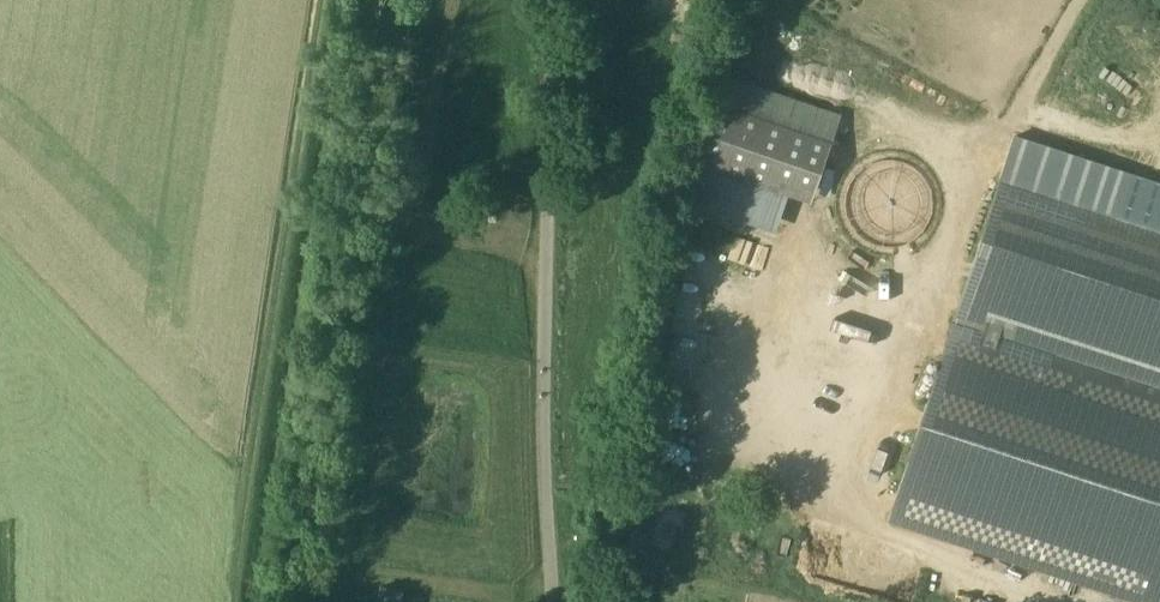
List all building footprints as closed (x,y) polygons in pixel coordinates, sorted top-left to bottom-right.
[(727,72),(718,100),(831,138),(842,112),(727,72)] [(831,138),(718,100),(698,159),(790,189),(811,197),(831,138)] [(1119,221),(1135,170),(1016,131),(998,182),(889,522),(1137,601),(1159,601),(1159,234),(1119,221)] [(790,189),(698,159),(686,195),(778,226),(790,189)] [(423,202),(422,217),(444,218),(445,204),(423,202)] [(376,600),(390,601),(398,601),(400,589),(378,586),(376,600)]
